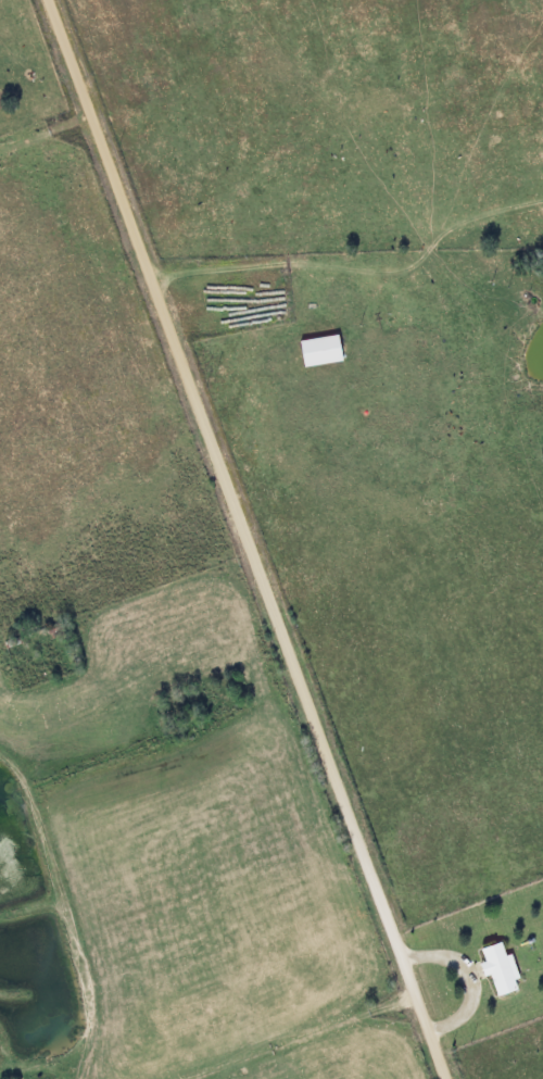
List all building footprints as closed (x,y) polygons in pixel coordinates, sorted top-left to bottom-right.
[(298,366),(337,362),(334,335),(295,339),(298,366)] [(493,995),(512,989),(496,942),(477,948),(493,995)]
